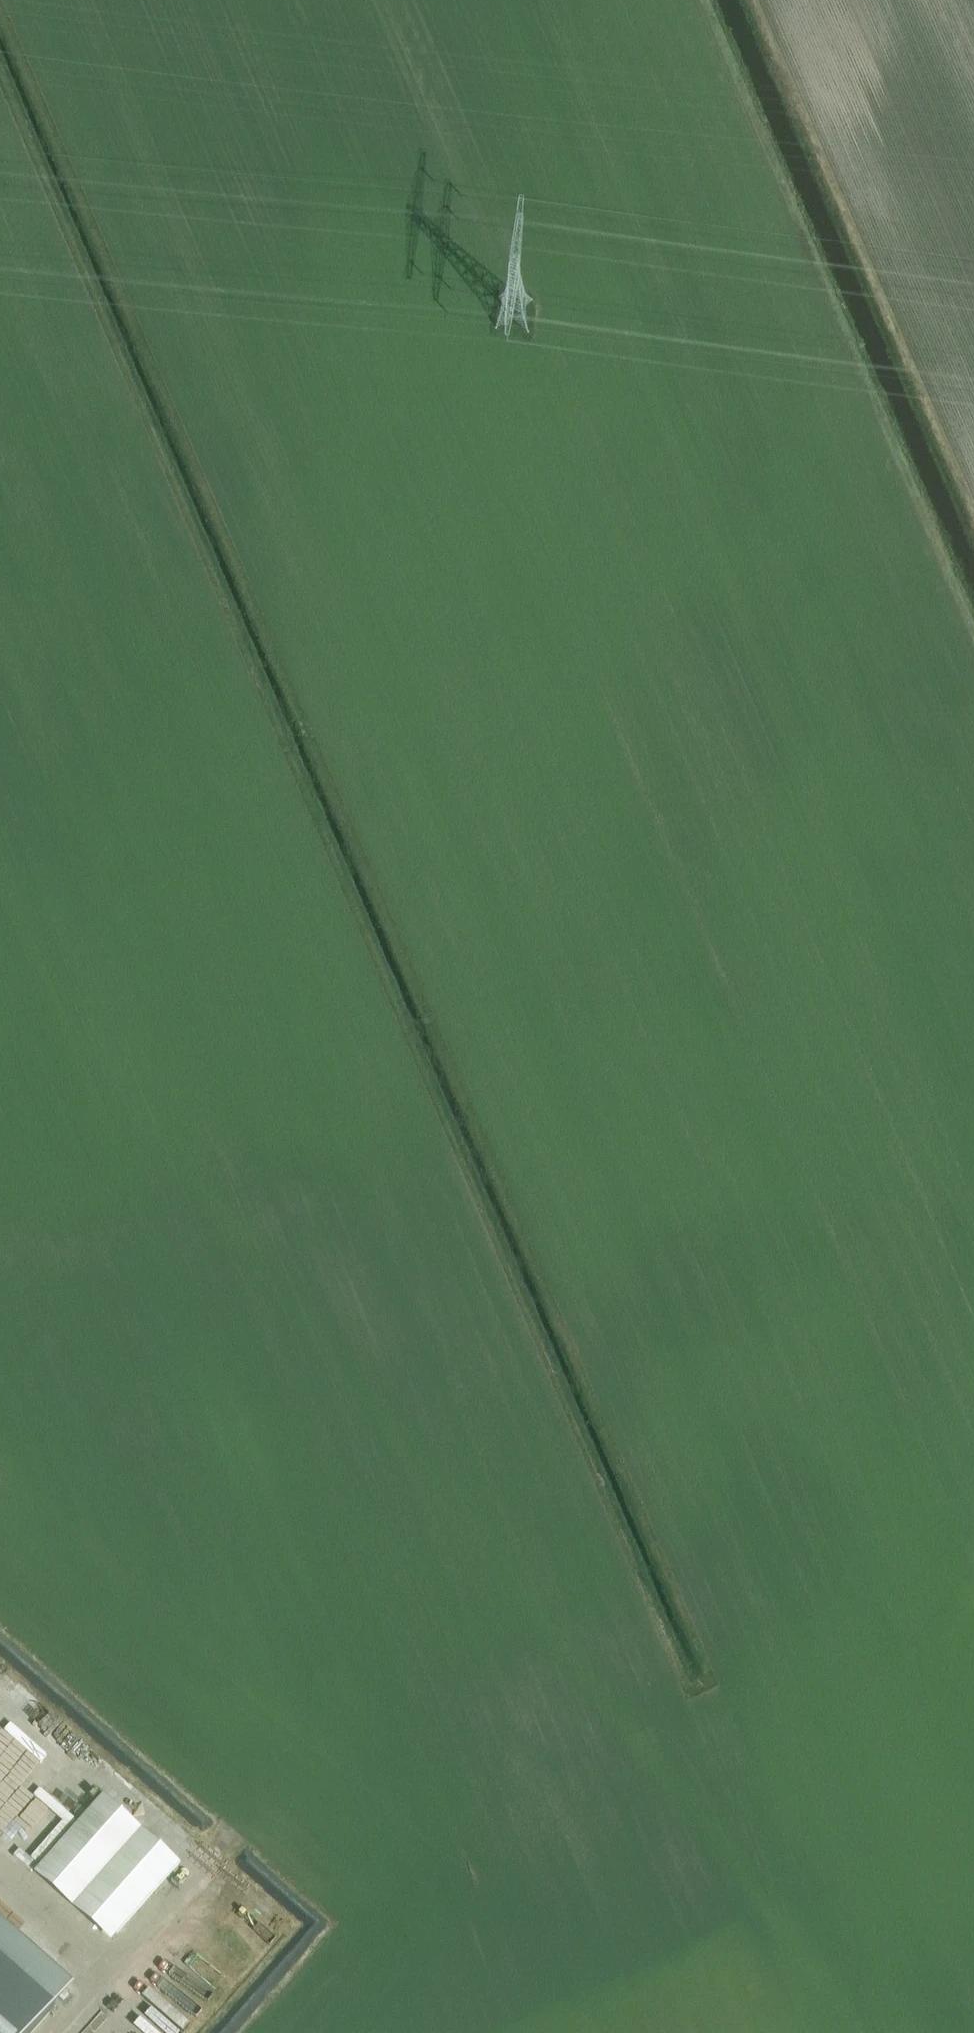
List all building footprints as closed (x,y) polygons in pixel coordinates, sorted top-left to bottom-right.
[(48,1868),(126,1937),(196,1859),(119,1790),(48,1868)] [(77,1835),(100,1809),(90,1801),(67,1827),(77,1835)] [(57,2004),(0,1955),(0,2032),(31,2032),(57,2004)] [(173,2011),(188,2024),(200,2011),(186,1998),(173,2011)]
